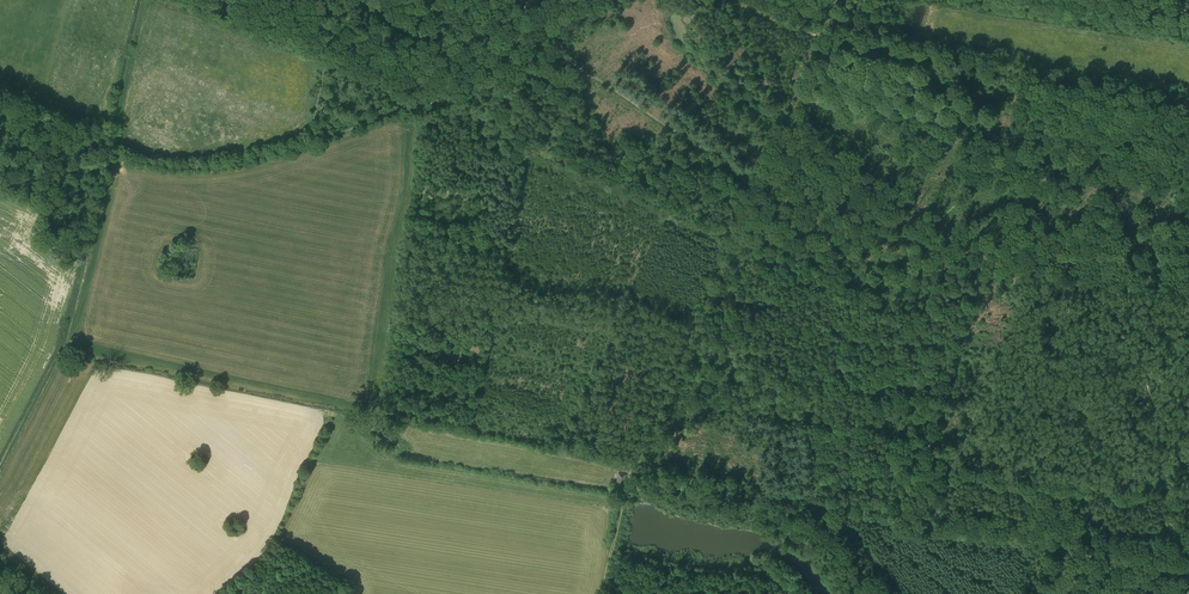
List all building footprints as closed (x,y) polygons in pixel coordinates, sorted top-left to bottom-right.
[(623,488),(626,474),(619,473),(616,487),(623,488)]
